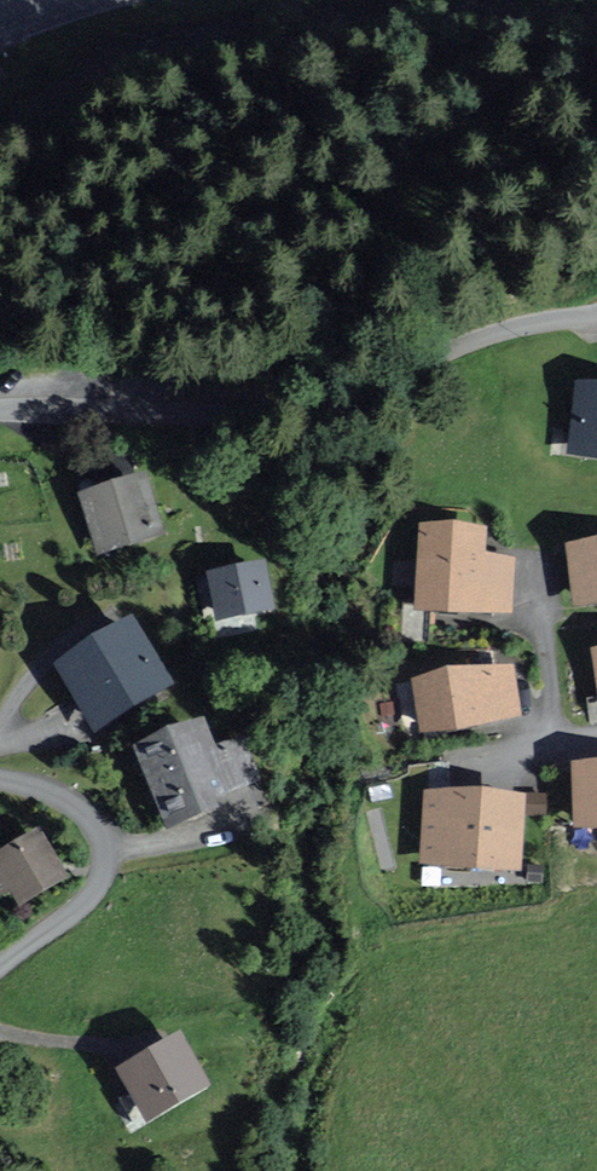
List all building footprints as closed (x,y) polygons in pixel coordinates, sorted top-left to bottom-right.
[(596,461),(596,395),(578,392),(569,457),(596,461)] [(78,503),(96,558),(165,536),(147,480),(78,503)] [(415,613),(512,618),(515,561),(485,560),(486,534),(418,531),(415,613)] [(596,607),(596,547),(565,552),(573,610),(596,607)] [(267,569),(207,581),(216,625),(276,614),(267,569)] [(54,673),(96,740),(175,690),(133,623),(54,673)] [(420,738),(521,722),(513,670),(411,685),(420,738)] [(140,757),(171,832),(212,815),(208,805),(260,784),(243,743),(212,756),(202,731),(140,757)] [(596,832),(596,769),(571,770),(574,833),(596,832)] [(526,806),(424,798),(420,868),(521,878),(526,806)] [(8,891),(18,906),(70,875),(40,825),(0,849),(0,896),(8,891)] [(179,1033),(120,1068),(148,1117),(208,1082),(179,1033)]
